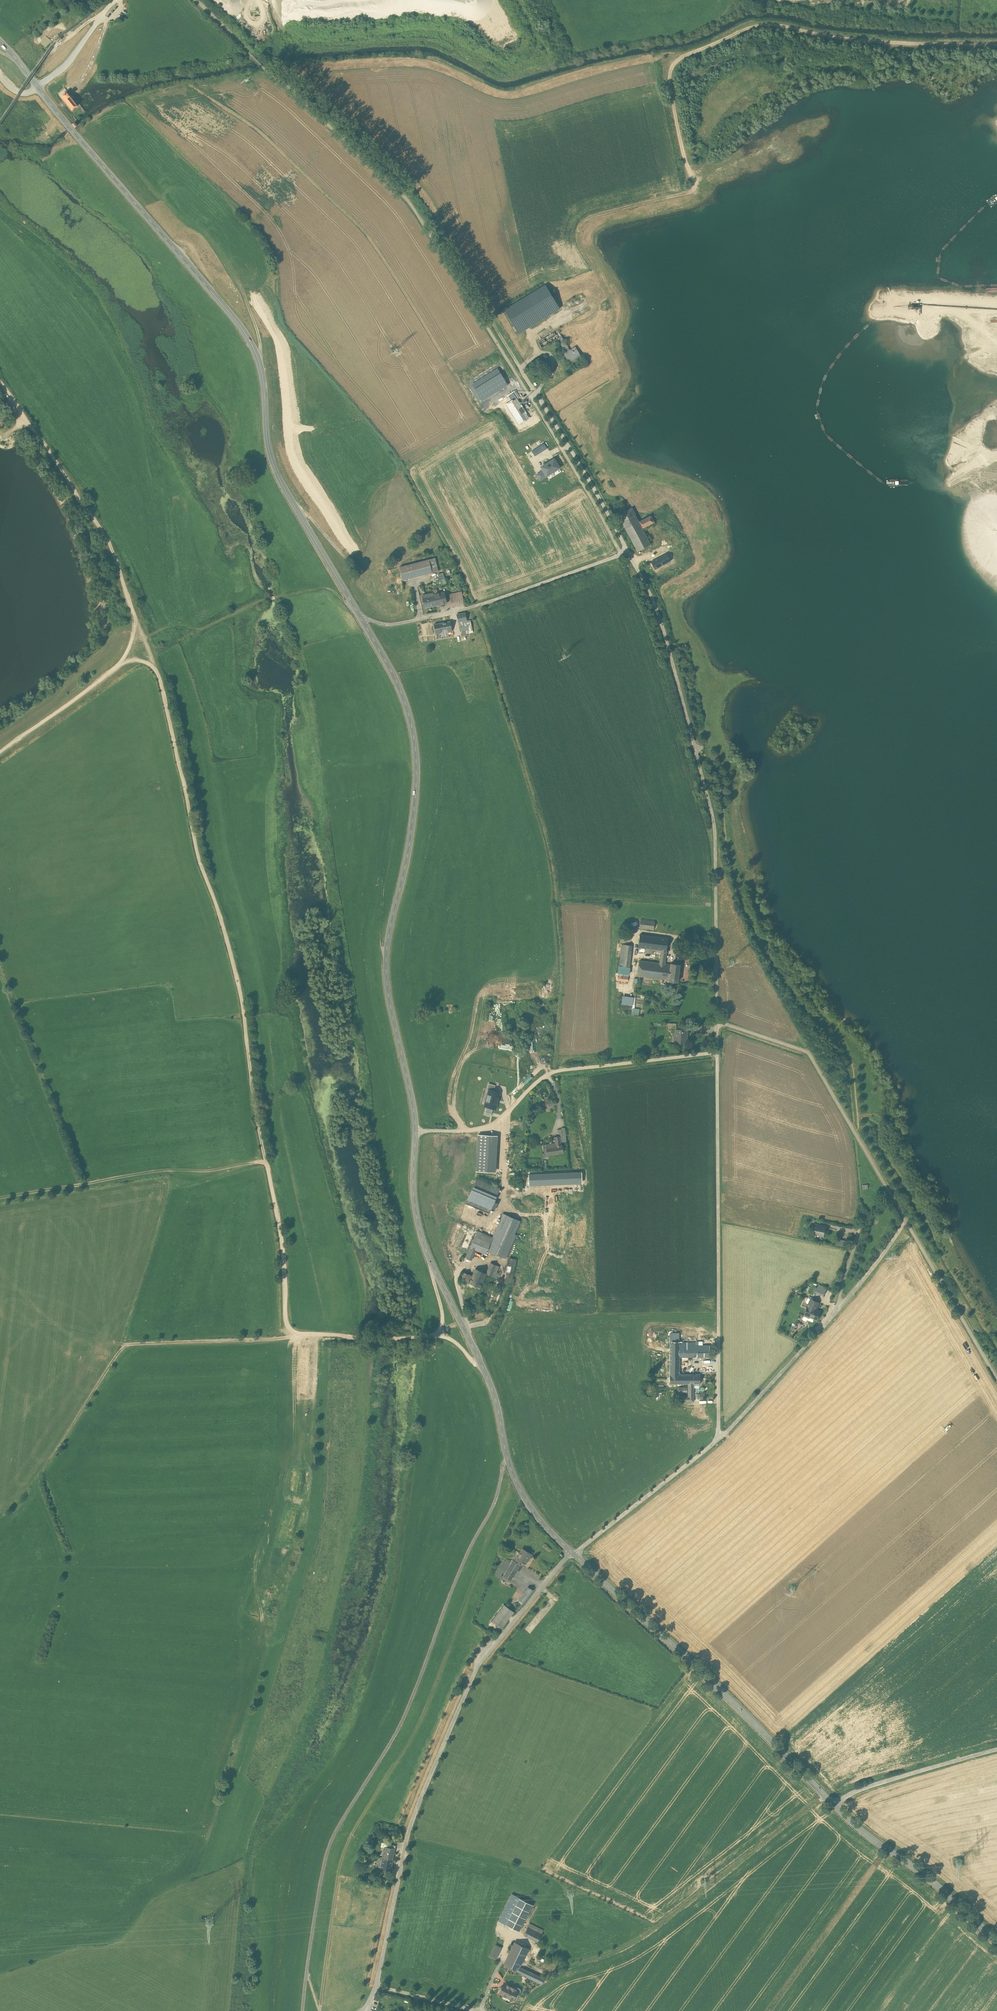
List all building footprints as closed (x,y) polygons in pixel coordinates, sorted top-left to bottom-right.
[(258,7),(249,10),(252,17),(260,14),(258,7)] [(67,93),(62,96),(73,110),(77,106),(67,93)] [(269,280),(256,287),(264,300),(276,293),(269,280)] [(549,285),(505,307),(514,324),(517,323),(516,322),(526,317),(529,324),(527,325),(528,327),(561,310),(549,285)] [(538,341),(541,347),(558,339),(555,332),(538,341)] [(575,347),(570,350),(563,338),(558,340),(566,353),(563,354),(569,364),(581,357),(575,347)] [(536,456),(548,448),(545,443),(532,450),(536,456)] [(541,466),(543,470),(536,474),(540,481),(562,468),(556,458),(541,466)] [(625,528),(639,521),(632,508),(618,515),(625,528)] [(668,509),(662,512),(673,533),(679,530),(668,509)] [(639,521),(625,528),(637,551),(650,545),(642,528),(653,522),(662,539),(669,535),(673,533),(662,512),(651,517),(650,515),(639,521)] [(402,529),(406,537),(411,535),(407,526),(402,529)] [(406,537),(402,529),(395,532),(396,536),(399,541),(403,539),(406,537)] [(666,554),(651,562),(655,569),(670,561),(666,554)] [(434,558),(400,567),(403,580),(438,571),(434,558)] [(670,561),(655,569),(657,574),(673,566),(670,561)] [(422,596),(425,608),(446,603),(444,592),(433,594),(433,593),(422,596)] [(461,592),(450,594),(451,602),(463,600),(461,592)] [(465,613),(457,615),(458,622),(467,620),(465,613)] [(434,624),(436,634),(441,633),(448,632),(452,631),(450,621),(434,624)] [(641,919),(639,928),(654,930),(655,921),(641,919)] [(637,975),(663,978),(665,964),(668,938),(640,934),(638,947),(646,948),(645,953),(660,955),(659,963),(639,961),(637,975)] [(632,945),(622,944),(618,980),(619,981),(628,981),(632,945)] [(665,964),(663,978),(668,979),(668,981),(677,982),(680,964),(670,963),(670,965),(665,964)] [(635,992),(622,991),(620,1013),(632,1014),(635,992)] [(685,1030),(676,1029),(675,1042),(685,1043),(685,1030)] [(529,1073),(523,1080),(528,1084),(534,1077),(529,1073)] [(493,1107),(496,1108),(500,1093),(489,1090),(485,1105),(487,1106),(493,1107)] [(493,1107),(487,1106),(485,1115),(491,1116),(493,1107)] [(565,1127),(564,1128),(561,1128),(561,1129),(558,1129),(559,1136),(560,1136),(560,1142),(561,1142),(566,1142),(566,1141),(565,1127)] [(476,1170),(495,1171),(497,1136),(478,1135),(476,1170)] [(561,1142),(560,1142),(560,1136),(559,1136),(554,1137),(555,1143),(546,1144),(547,1154),(563,1152),(562,1145),(561,1145),(561,1142)] [(476,1179),(468,1199),(491,1209),(500,1189),(476,1179)] [(520,1220),(502,1213),(492,1237),(487,1250),(507,1259),(517,1234),(515,1234),(520,1220)] [(827,1225),(816,1222),(814,1234),(824,1236),(827,1225)] [(455,1226),(449,1244),(454,1245),(461,1225),(458,1224),(457,1226),(455,1226)] [(468,1252),(466,1258),(471,1260),(476,1249),(485,1253),(487,1250),(492,1237),(478,1231),(468,1252)] [(838,1238),(836,1245),(846,1247),(848,1241),(838,1238)] [(511,1284),(516,1259),(508,1257),(503,1282),(511,1284)] [(486,1273),(486,1274),(495,1278),(497,1273),(499,1267),(491,1263),(486,1273)] [(486,1273),(475,1268),(472,1276),(468,1284),(466,1290),(477,1295),(486,1274),(486,1273)] [(472,1276),(463,1272),(459,1280),(468,1284),(472,1276)] [(828,1288),(818,1284),(815,1291),(825,1295),(828,1288)] [(811,1297),(803,1315),(817,1321),(822,1310),(818,1308),(821,1302),(811,1297)] [(670,1334),(670,1342),(679,1342),(679,1334),(670,1334)] [(670,1374),(679,1374),(679,1356),(695,1356),(694,1345),(694,1342),(690,1342),(679,1342),(670,1342),(670,1374)] [(709,1345),(694,1345),(695,1356),(710,1356),(709,1345)] [(687,1383),(687,1374),(679,1374),(670,1374),(669,1378),(670,1383),(687,1383)] [(687,1374),(687,1383),(695,1383),(700,1383),(700,1374),(687,1374)] [(651,1385),(649,1385),(647,1385),(646,1386),(644,1387),(643,1389),(643,1391),(644,1393),(645,1395),(646,1396),(648,1397),(650,1397),(652,1396),(654,1395),(655,1393),(656,1391),(655,1389),(654,1387),(653,1386),(651,1385)] [(532,1554),(522,1548),(518,1554),(526,1559),(528,1560),(532,1554)] [(526,1559),(518,1554),(514,1560),(520,1564),(522,1565),(526,1559)] [(513,1560),(503,1576),(510,1580),(520,1564),(514,1560),(513,1560)] [(528,1586),(514,1606),(519,1610),(533,1590),(528,1586)] [(504,1604),(492,1620),(502,1627),(514,1612),(504,1604)] [(529,1634),(534,1637),(541,1629),(537,1625),(529,1634)] [(385,1847),(384,1851),(394,1853),(396,1846),(382,1842),(381,1846),(385,1847)] [(384,1851),(382,1858),(392,1860),(394,1853),(384,1851)] [(379,1868),(390,1870),(392,1860),(382,1858),(379,1868)] [(505,1924),(519,1931),(533,1904),(519,1897),(505,1924)] [(529,1923),(524,1934),(538,1941),(543,1930),(529,1923)] [(504,1964),(517,1970),(516,1973),(541,1984),(544,1979),(520,1967),(529,1949),(514,1942),(504,1964)] [(495,1944),(489,1956),(496,1959),(502,1947),(495,1944)] [(517,1988),(509,1985),(505,1983),(502,1988),(501,1987),(499,1992),(501,1993),(513,1999),(515,1995),(515,1993),(517,1988)]
